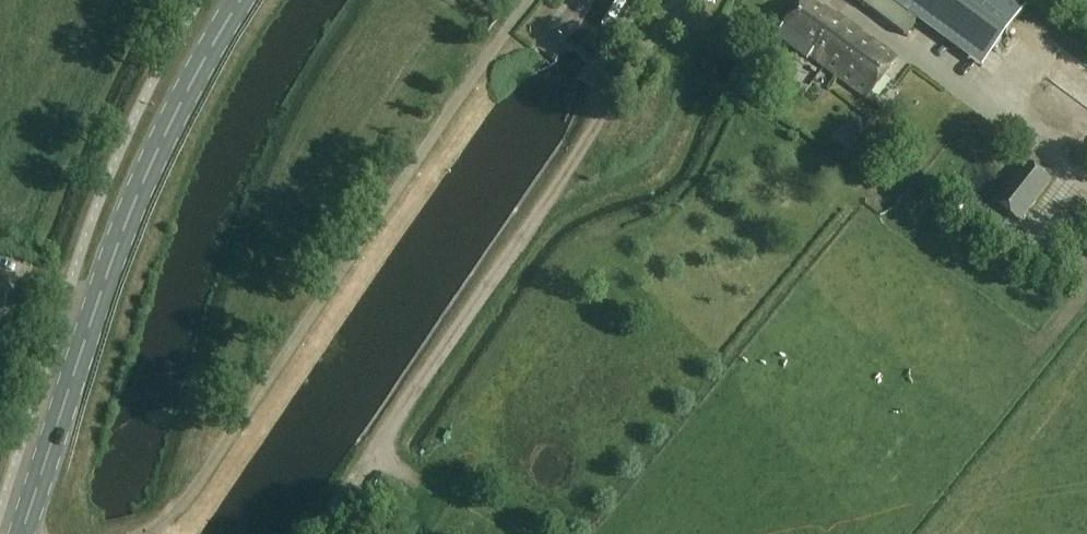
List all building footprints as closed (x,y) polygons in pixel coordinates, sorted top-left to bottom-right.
[(918,20),(927,7),(991,55),(1027,6),(1019,0),(858,0),(906,35),(918,20)] [(833,23),(822,15),(803,2),(776,40),(807,63),(810,59),(868,101),(897,61),(837,18),(833,23)] [(770,72),(836,113),(849,93),(760,38),(749,55),(772,69),(770,72)] [(969,213),(976,233),(997,225),(990,206),(969,213)] [(998,246),(1012,229),(1005,223),(990,240),(998,246)] [(9,291),(0,288),(0,316),(9,291)]
